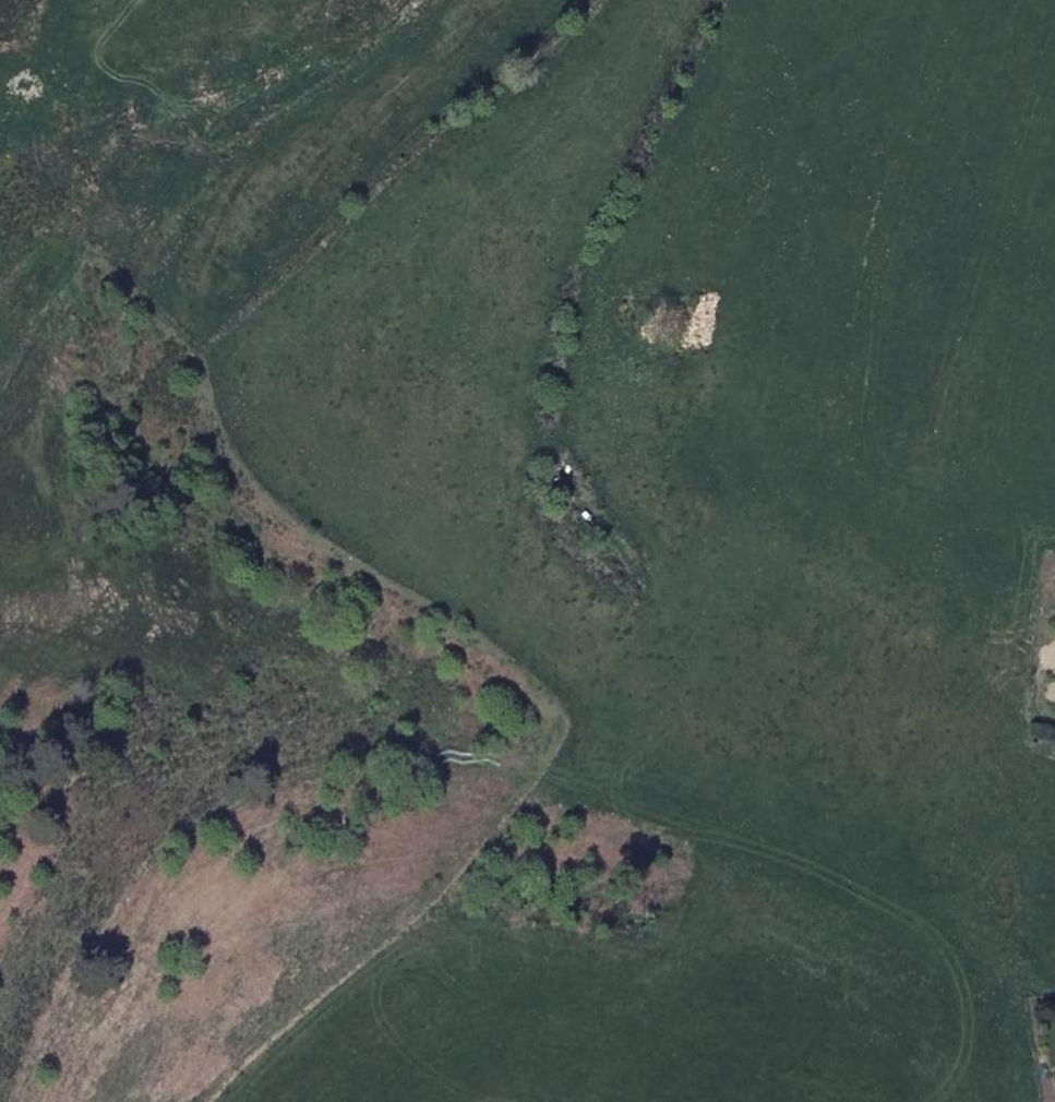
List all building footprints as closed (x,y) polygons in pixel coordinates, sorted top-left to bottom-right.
[(1047,609),(1022,605),(1019,623),(1045,627),(1047,609)]
